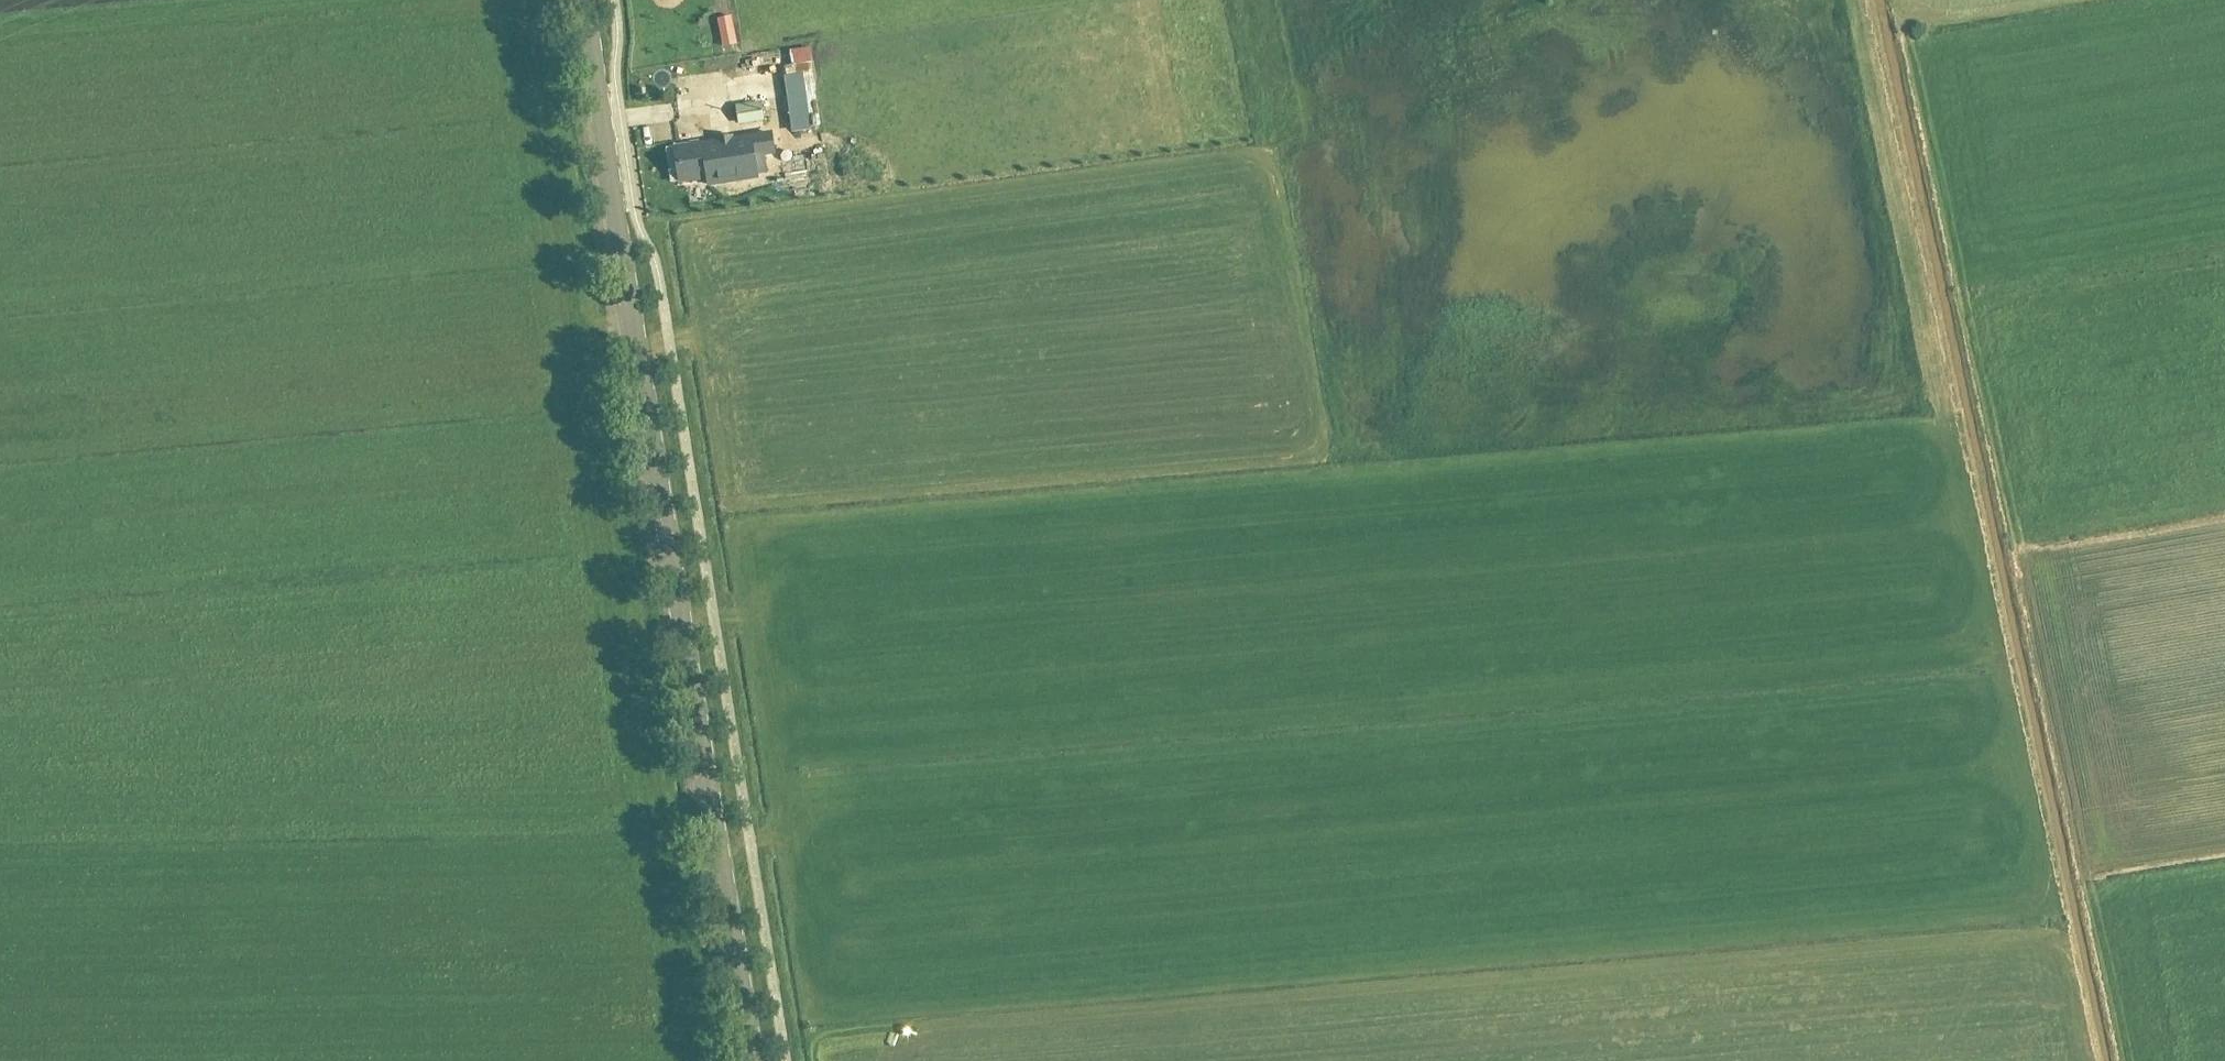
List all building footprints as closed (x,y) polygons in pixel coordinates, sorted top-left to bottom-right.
[(824,130),(811,52),(781,57),(794,135),(824,130)] [(764,121),(761,100),(735,104),(738,124),(761,122),(764,121)] [(709,111),(695,112),(696,138),(710,138),(709,111)] [(713,142),(673,148),(678,183),(708,179),(709,185),(756,178),(756,175),(767,173),(764,155),(774,153),(771,133),(730,139),(730,138),(729,138),(729,139),(718,140),(717,140),(717,141),(713,142)]
